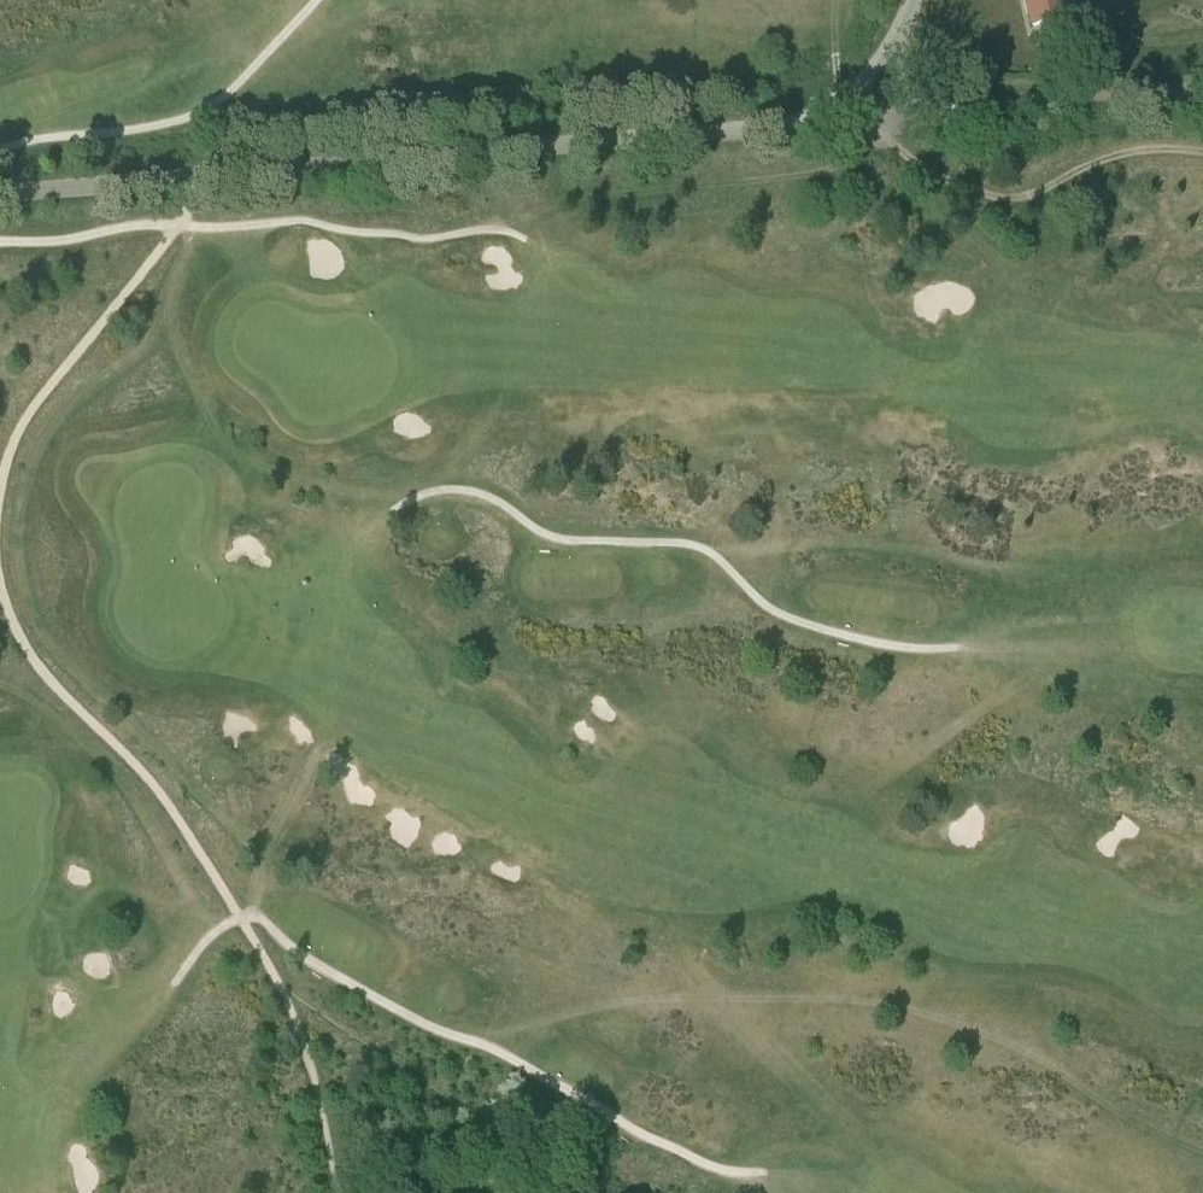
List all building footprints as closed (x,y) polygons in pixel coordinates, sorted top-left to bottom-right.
[(1033,27),(1068,19),(1064,0),(1027,0),(1033,27)]
